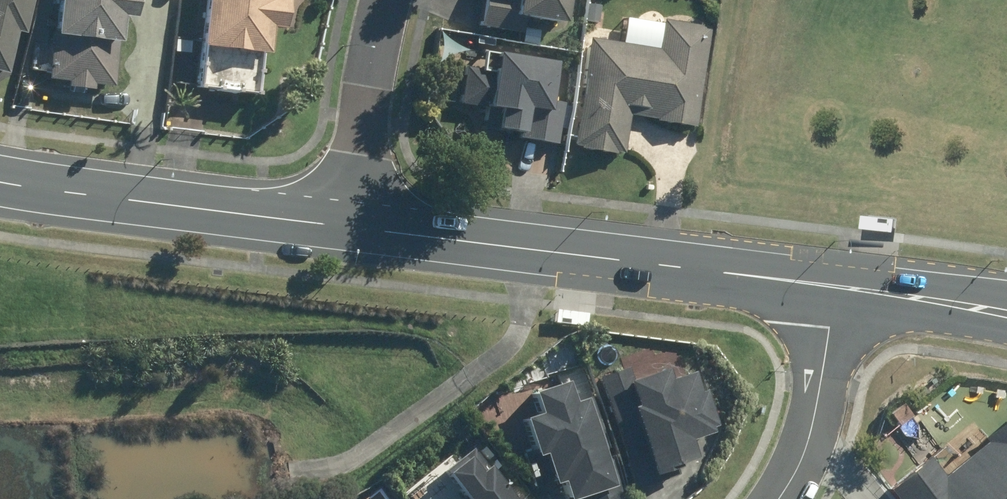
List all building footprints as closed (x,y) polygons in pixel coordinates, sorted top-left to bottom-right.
[(20,33),(30,35),(36,0),(0,0),(0,70),(12,72),(20,33)] [(61,28),(53,28),(49,77),(67,78),(66,85),(94,87),(94,84),(115,85),(118,41),(122,41),(123,16),(137,17),(138,0),(63,0),(61,28)] [(270,26),(285,28),(288,0),(207,0),(200,87),(258,92),(261,52),(268,53),(270,26)] [(523,17),(568,21),(570,0),(484,0),(482,29),(521,32),(523,17)] [(697,125),(710,27),(626,16),(622,41),(588,37),(574,144),(626,151),(630,116),(697,125)] [(558,60),(493,52),(485,51),(483,70),(465,68),(461,103),(487,107),(484,129),(531,134),(531,140),(560,144),(565,103),(553,102),(558,60)] [(658,481),(656,475),(694,462),(687,441),(718,431),(698,371),(668,381),(664,369),(632,380),(627,366),(620,369),(597,376),(635,489),(658,481)] [(536,390),(542,410),(543,415),(526,420),(534,447),(525,450),(536,487),(563,478),(569,498),(613,485),(585,396),(570,401),(564,381),(536,390)] [(890,486),(900,498),(1006,498),(1006,419),(986,435),(991,441),(942,478),(926,458),(890,486)] [(475,449),(447,471),(468,498),(515,498),(475,449)]
